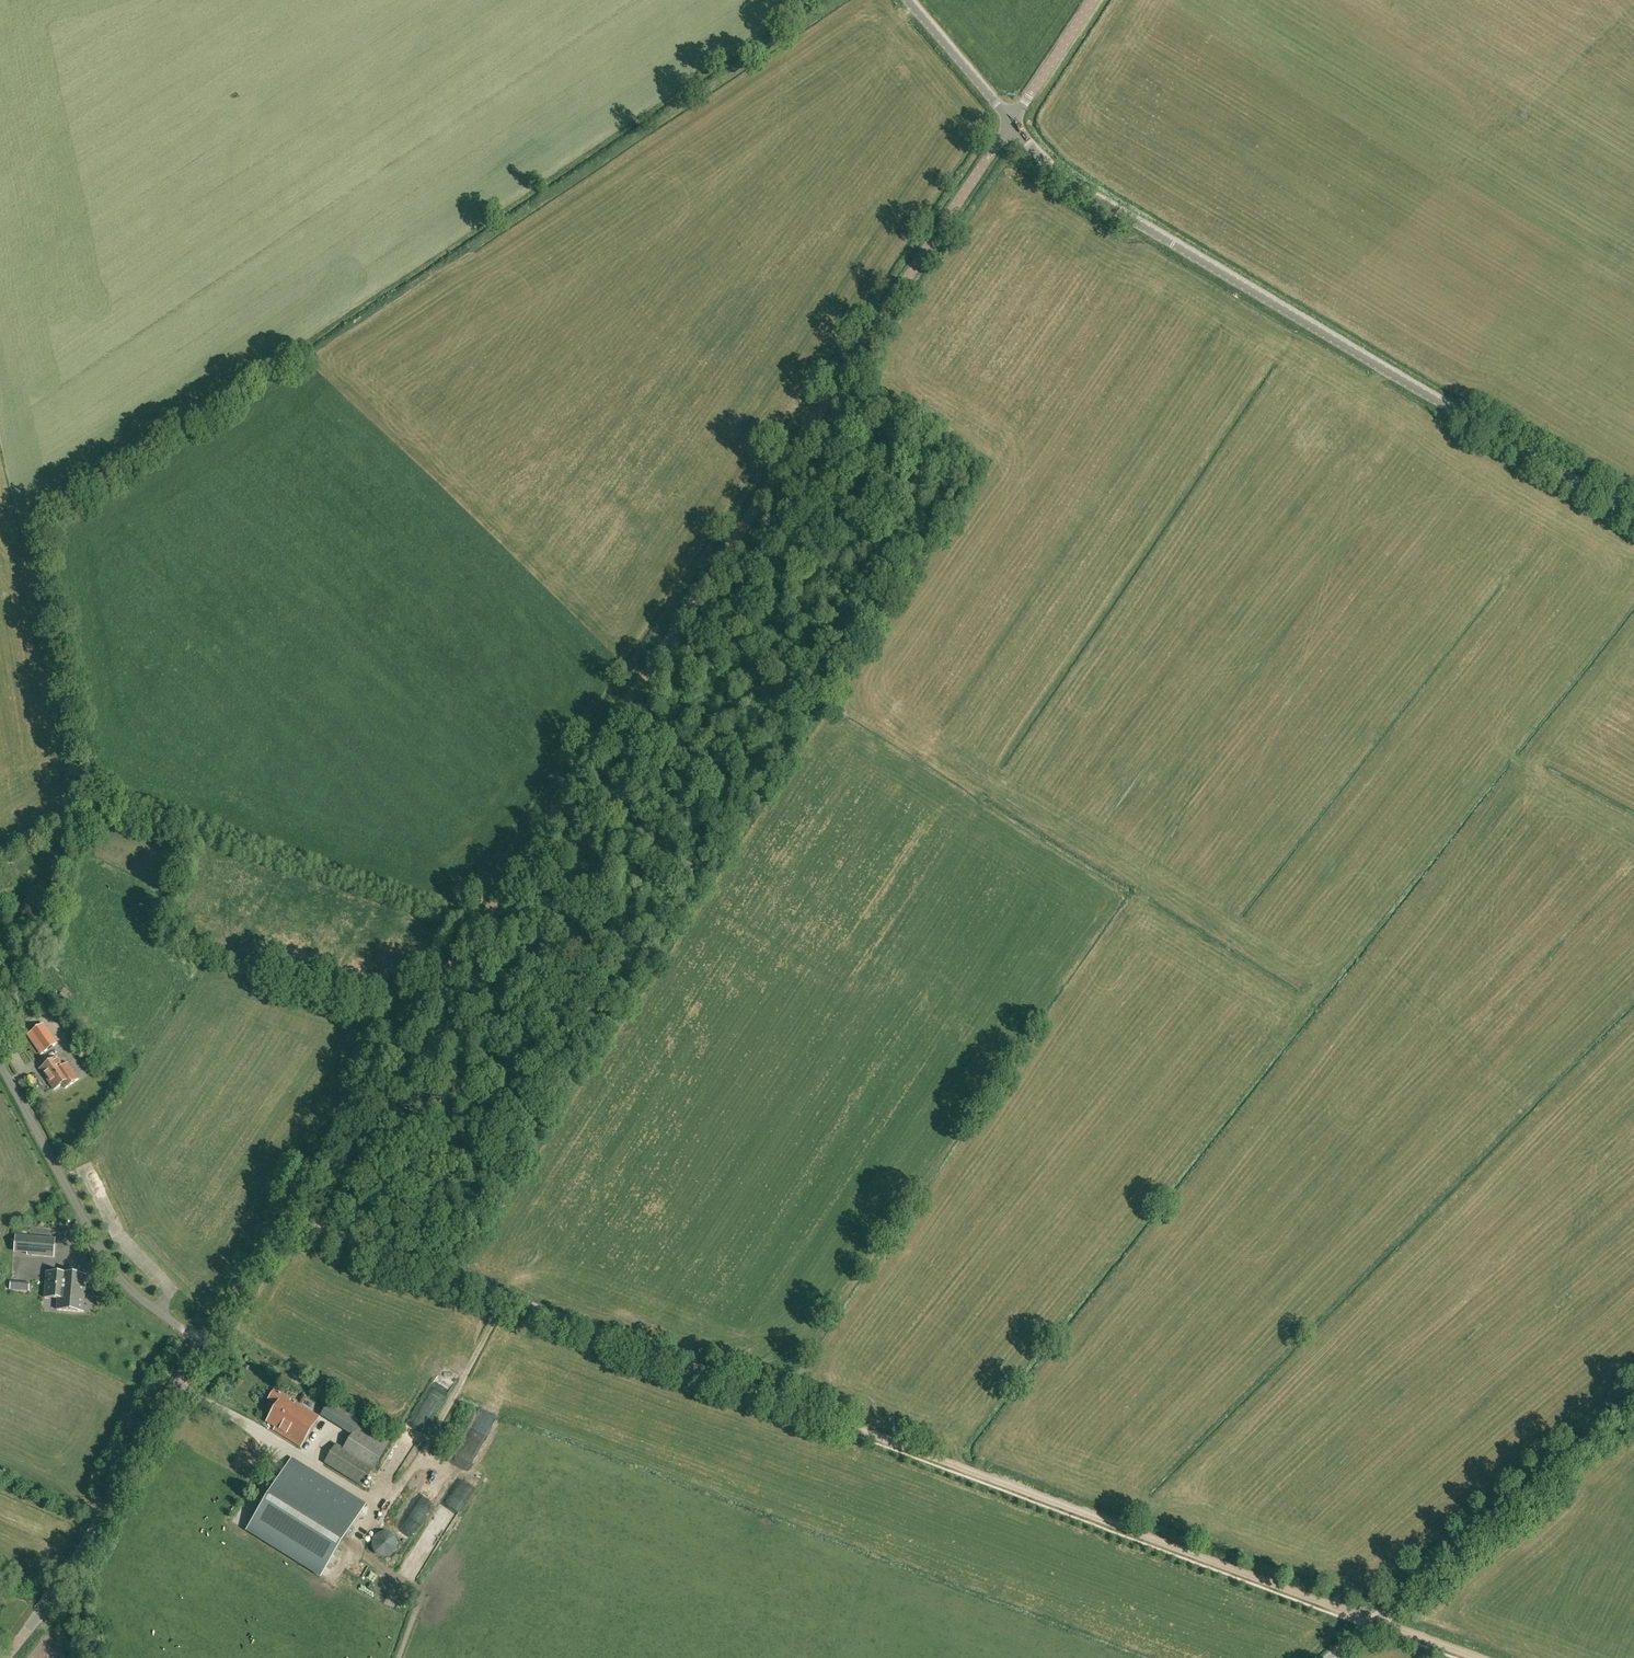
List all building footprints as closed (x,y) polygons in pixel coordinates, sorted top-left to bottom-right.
[(42,1025),(27,1035),(41,1054),(55,1044),(42,1025)] [(63,1067),(57,1058),(40,1070),(54,1090),(62,1084),(65,1088),(78,1079),(67,1064),(63,1067)] [(55,1240),(28,1238),(27,1255),(54,1256),(55,1240)] [(86,1278),(46,1275),(44,1300),(57,1301),(56,1310),(83,1312),(86,1278)] [(301,1447),(319,1417),(275,1390),(269,1400),(278,1405),(268,1422),(279,1429),(277,1432),(301,1447)] [(362,1486),(373,1468),(374,1468),(392,1440),(330,1401),(322,1416),(352,1435),(343,1449),(336,1445),(325,1463),(362,1486)] [(248,1530),(320,1575),(364,1506),(292,1461),(248,1530)] [(466,1498),(479,1474),(466,1468),(454,1492),(466,1498)] [(396,1550),(397,1548),(398,1544),(397,1542),(397,1540),(395,1537),(394,1535),(393,1534),(391,1533),(390,1532),(386,1531),(384,1531),(382,1531),(380,1532),(379,1532),(375,1534),(374,1536),(373,1537),(372,1539),(371,1541),(371,1544),(371,1546),(372,1548),(373,1552),(374,1553),(376,1554),(379,1556),(383,1557),(384,1558),(386,1557),(388,1557),(390,1556),(393,1554),(394,1553),(395,1551),(396,1550)]
